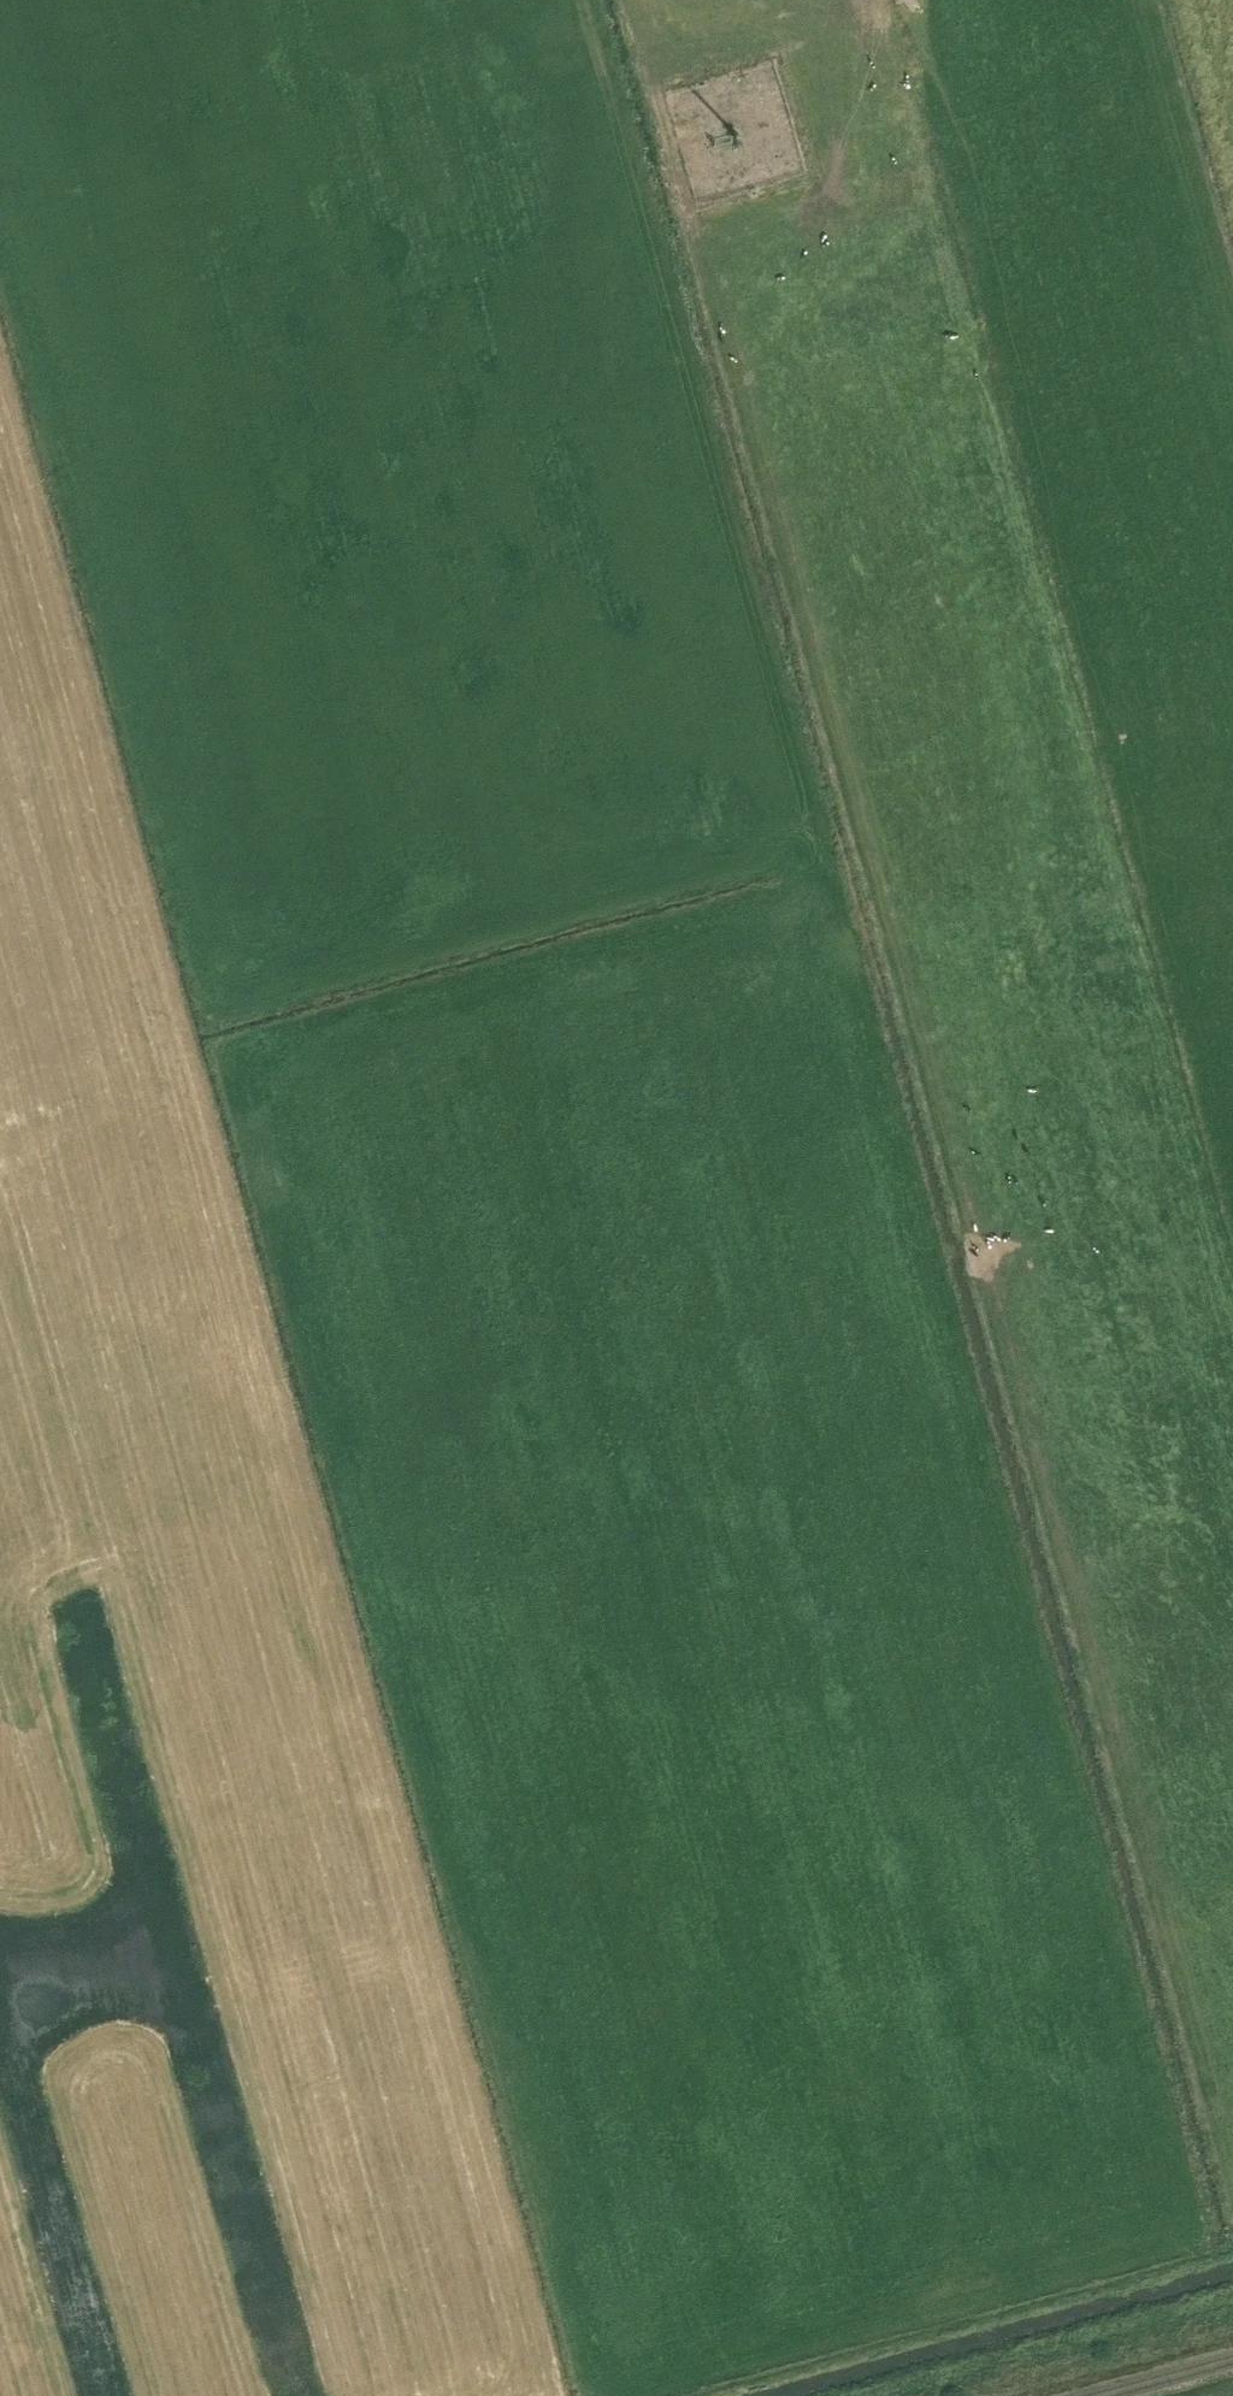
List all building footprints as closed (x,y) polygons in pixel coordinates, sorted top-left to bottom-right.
[(720,83),(674,98),(679,114),(725,98),(720,83)]
